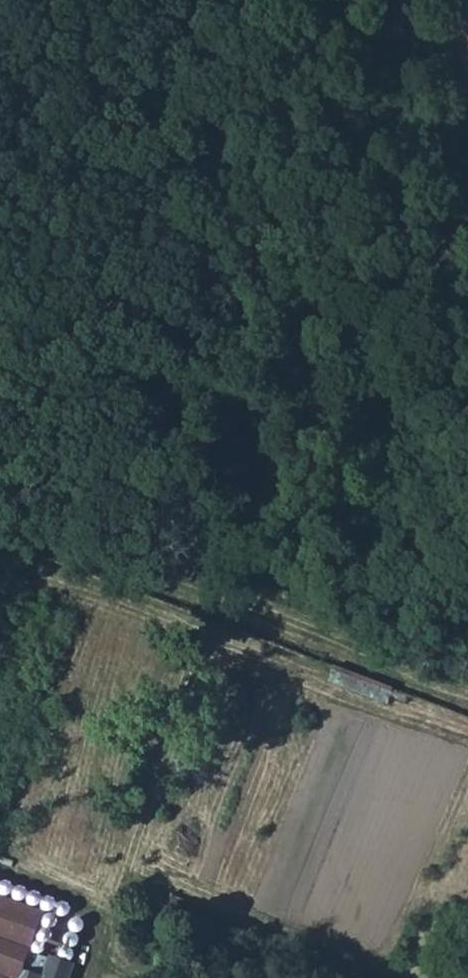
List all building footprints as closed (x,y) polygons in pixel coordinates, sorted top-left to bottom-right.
[(33,948),(47,911),(0,894),(0,977),(21,977),(33,948)] [(21,977),(84,977),(88,968),(33,948),(21,977)]
